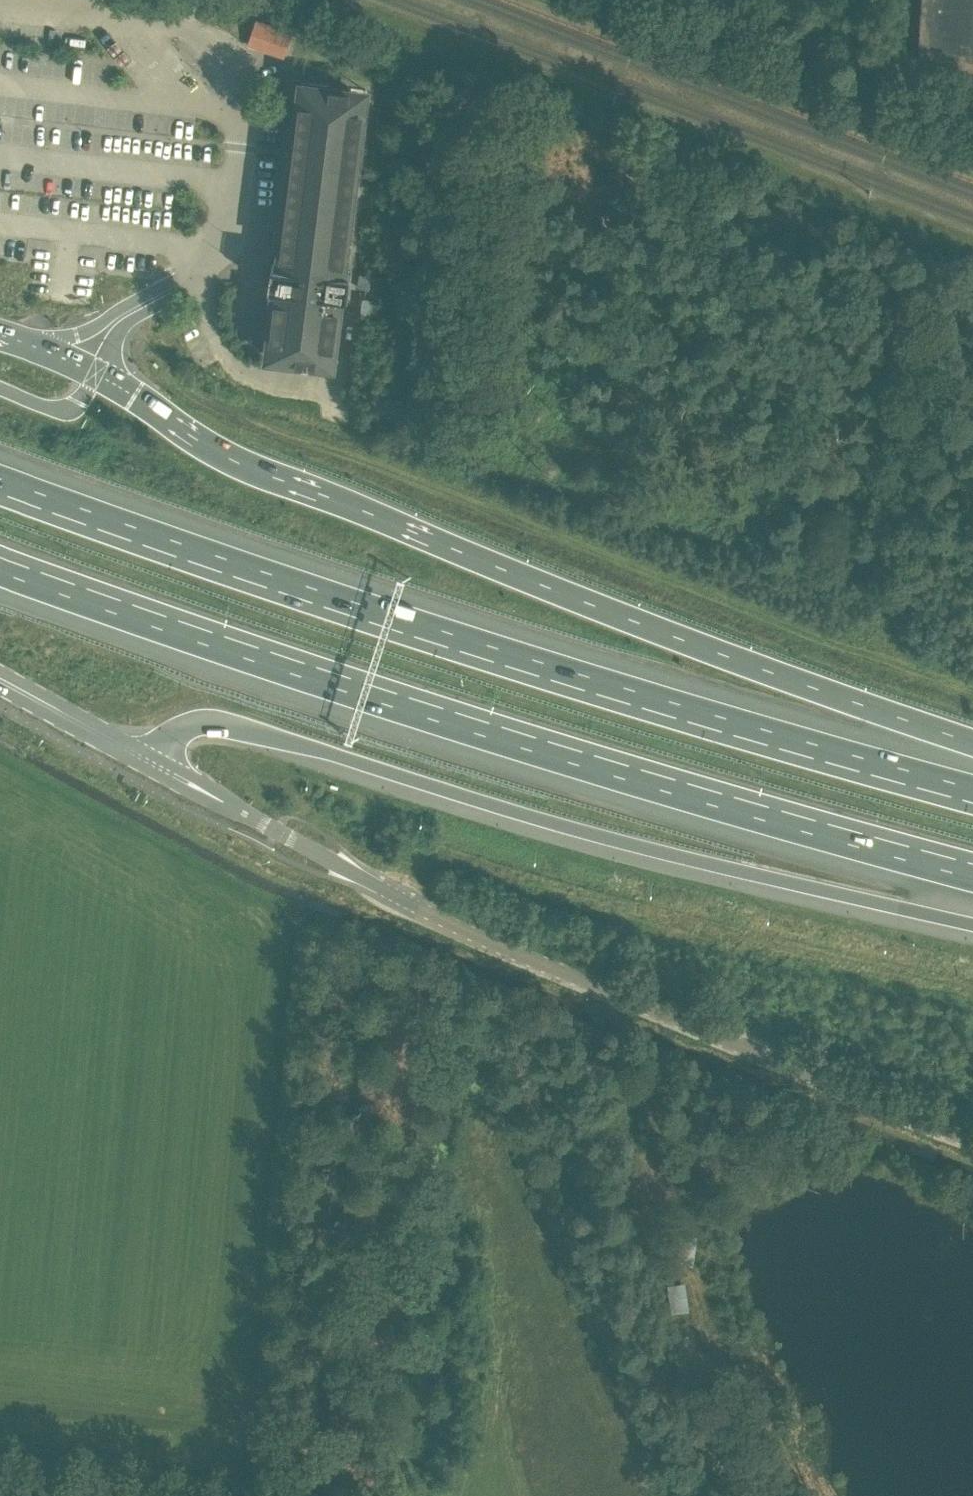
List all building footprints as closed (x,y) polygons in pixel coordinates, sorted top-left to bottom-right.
[(918,63),(972,66),(972,0),(922,0),(918,63)] [(292,31),(257,20),(249,44),(283,56),(292,31)] [(278,285),(270,284),(270,286),(277,287),(269,355),(317,361),(319,350),(334,352),(341,295),(349,296),(349,294),(341,293),(343,274),(351,275),(351,273),(344,272),(365,101),(350,99),(351,88),(330,85),(329,96),(301,93),(280,264),(273,263),(272,265),(280,266),(279,275),(278,285)] [(698,1261),(700,1233),(676,1233),(676,1261),(698,1261)]
